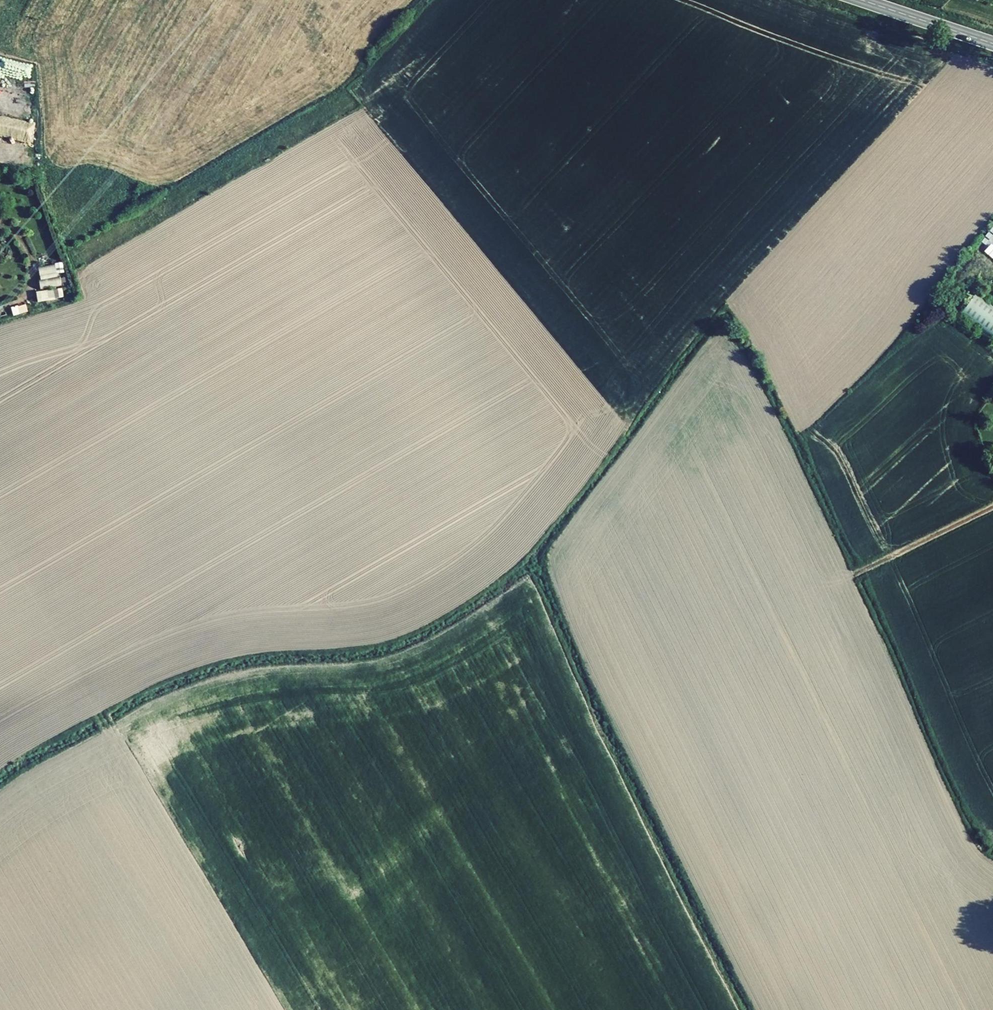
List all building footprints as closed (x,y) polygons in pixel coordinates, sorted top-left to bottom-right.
[(961,318),(992,340),(992,307),(976,295),(961,318)]
